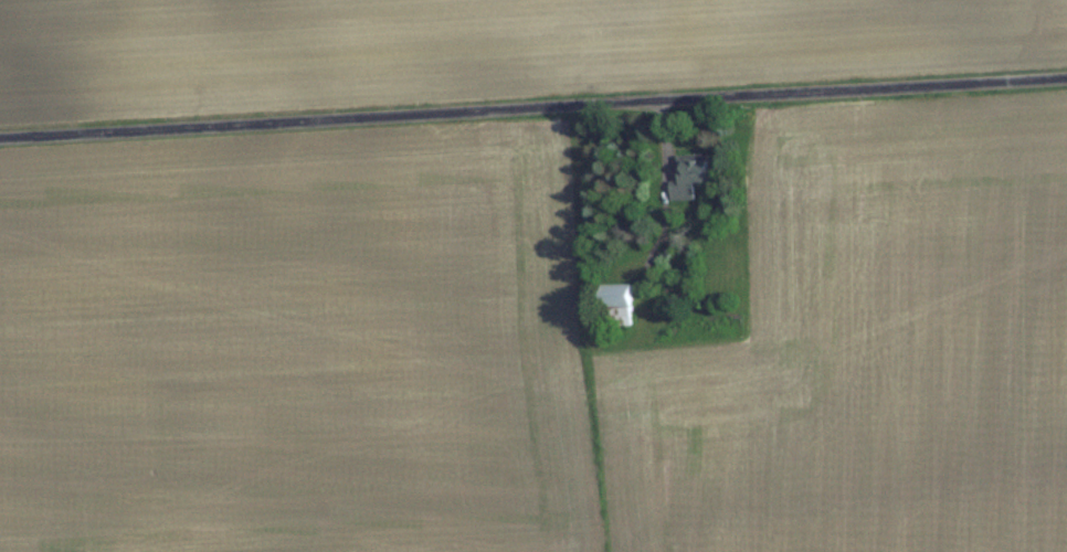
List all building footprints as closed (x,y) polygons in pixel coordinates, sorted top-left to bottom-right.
[(677,153),(678,179),(670,180),(671,199),(694,199),(693,182),(713,182),(712,153),(677,153)] [(606,323),(634,323),(634,283),(606,283),(606,323)]
